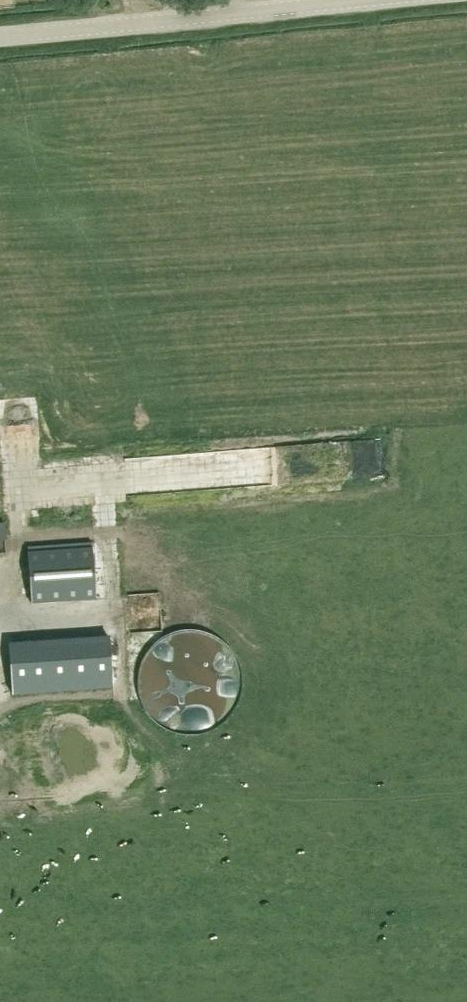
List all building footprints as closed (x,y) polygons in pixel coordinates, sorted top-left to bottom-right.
[(96,599),(93,549),(28,554),(31,604),(96,599)] [(11,696),(113,689),(110,636),(7,643),(11,696)]
